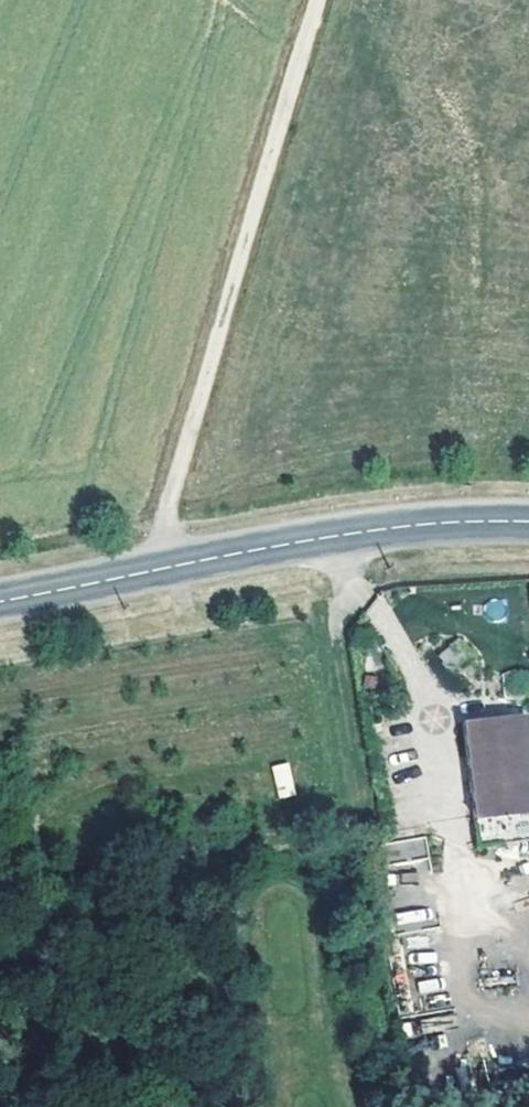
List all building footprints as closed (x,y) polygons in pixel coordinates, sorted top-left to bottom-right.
[(438,656),(453,672),(469,656),(454,640),(438,656)] [(461,724),(473,819),(528,813),(528,802),(519,717),(461,724)] [(287,770),(275,773),(279,790),(290,787),(287,770)] [(473,819),(476,847),(528,841),(528,813),(473,819)] [(399,854),(370,860),(398,998),(427,993),(399,854)]
